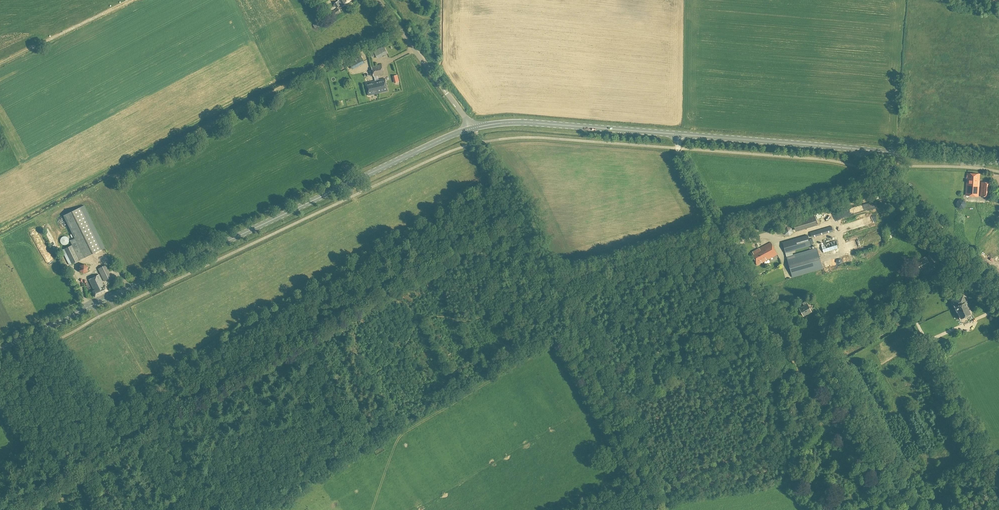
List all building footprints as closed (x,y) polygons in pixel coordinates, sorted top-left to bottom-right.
[(328,15),(330,19),(340,12),(338,8),(328,15)] [(324,18),(313,25),(315,28),(327,22),(324,18)] [(384,46),(374,51),(377,59),(387,54),(384,46)] [(361,55),(348,61),(353,69),(365,63),(361,55)] [(374,76),(384,74),(382,64),(371,67),(374,76)] [(384,78),(375,80),(378,93),(388,90),(384,78)] [(378,93),(375,80),(365,83),(369,95),(378,93)] [(978,196),(979,174),(967,173),(966,195),(978,196)] [(991,197),(992,183),(982,182),(980,196),(991,197)] [(956,199),(955,208),(964,208),(964,199),(956,199)] [(82,252),(84,257),(96,252),(105,248),(84,206),(64,215),(77,242),(82,252)] [(796,231),(817,225),(813,214),(793,220),(796,231)] [(862,224),(880,220),(879,214),(861,219),(862,224)] [(790,236),(793,232),(792,227),(787,226),(785,224),(781,228),(783,230),(785,235),(790,236)] [(811,237),(833,231),(832,226),(810,232),(811,237)] [(856,233),(859,246),(868,243),(866,231),(856,233)] [(782,242),(786,256),(793,255),(792,251),(811,246),(808,235),(782,242)] [(61,238),(60,240),(60,241),(61,243),(62,244),(64,245),(65,245),(67,244),(68,243),(69,242),(69,240),(68,238),(67,237),(66,236),(64,236),(62,237),(61,238)] [(822,253),(837,248),(834,239),(819,244),(822,253)] [(757,265),(777,254),(771,242),(759,248),(751,253),(757,265)] [(72,263),(80,260),(72,245),(64,248),(72,263)] [(792,277),(823,268),(817,248),(787,257),(792,277)] [(929,254),(938,261),(941,258),(932,251),(929,254)] [(104,253),(95,258),(97,263),(106,258),(104,253)] [(916,262),(921,271),(931,265),(932,264),(930,260),(928,261),(926,256),(916,262)] [(88,271),(88,266),(84,263),(79,266),(79,270),(84,273),(88,271)] [(104,281),(112,277),(106,265),(98,268),(104,281)] [(95,297),(108,291),(104,283),(99,274),(89,279),(94,290),(92,291),(95,297)] [(961,318),(971,314),(966,303),(967,303),(963,295),(952,300),(955,308),(956,307),(961,318)] [(804,316),(812,311),(806,301),(803,303),(804,305),(799,308),(804,316)] [(843,368),(848,365),(843,356),(839,359),(843,368)]
